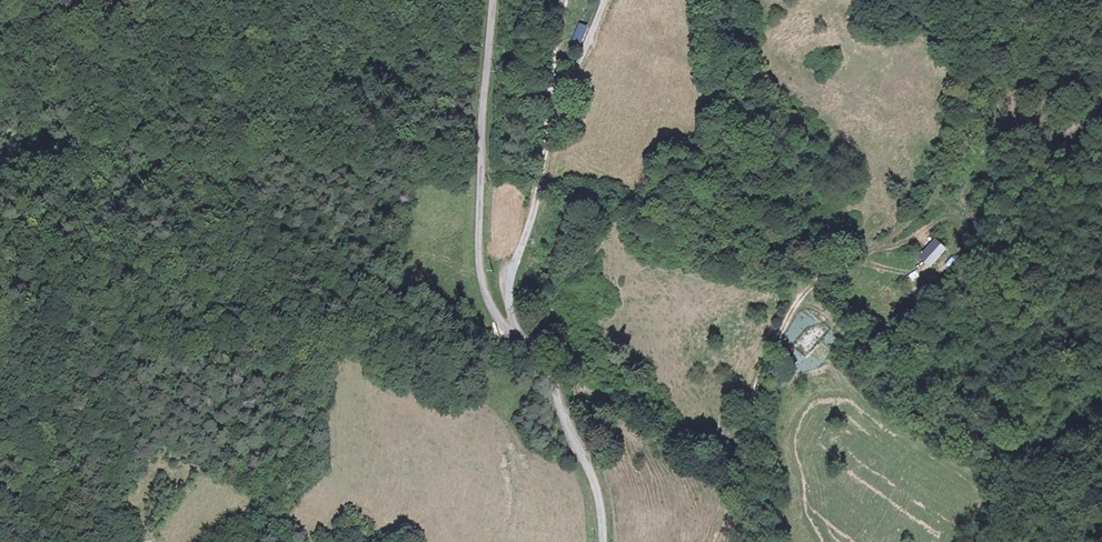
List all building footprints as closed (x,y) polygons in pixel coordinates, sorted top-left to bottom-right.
[(582,46),(588,25),(578,22),(572,43),(582,46)]
